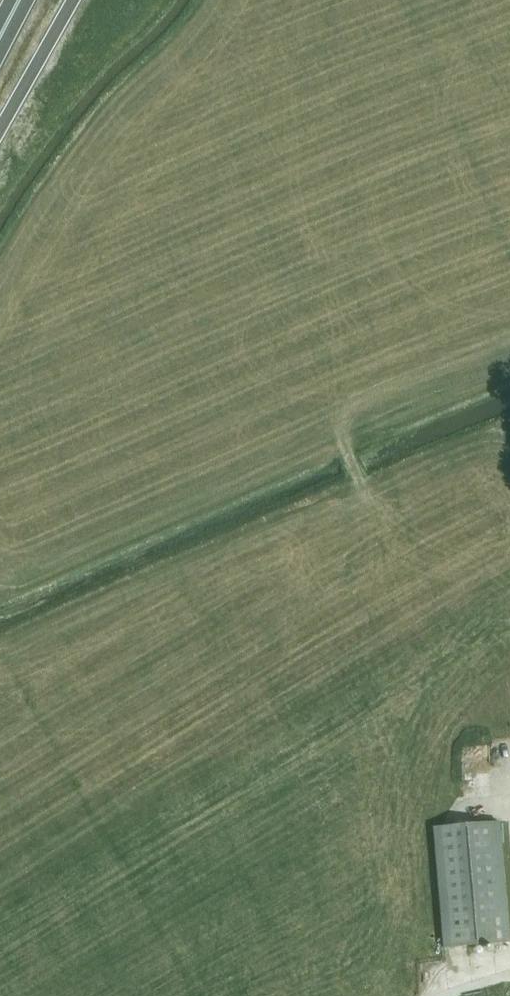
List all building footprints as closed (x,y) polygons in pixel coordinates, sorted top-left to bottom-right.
[(434,827),(445,947),(509,942),(509,937),(500,822),(434,827)]
